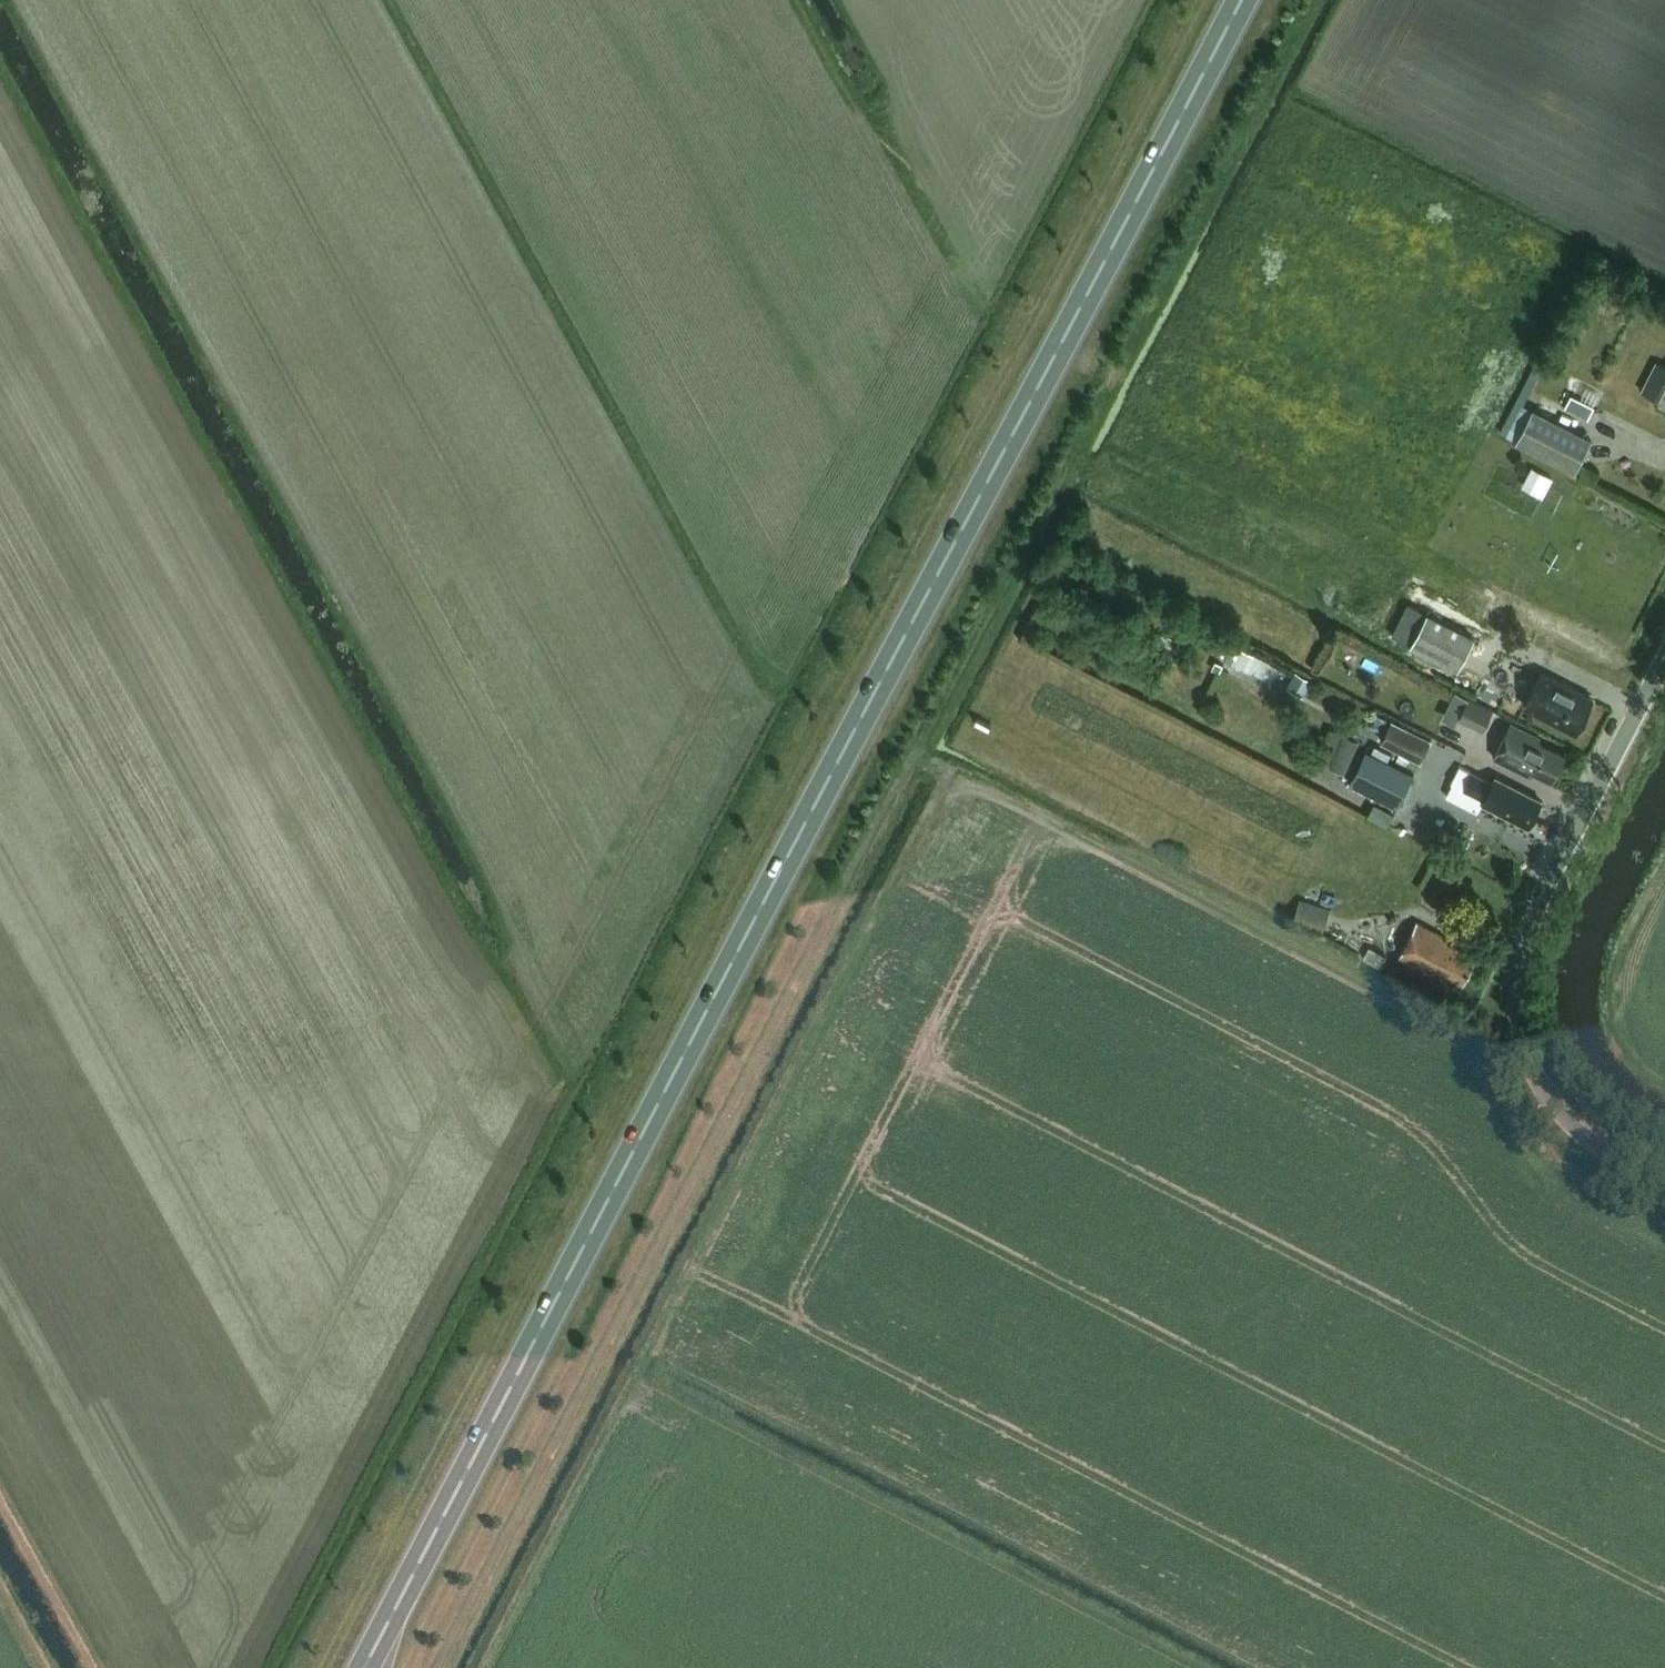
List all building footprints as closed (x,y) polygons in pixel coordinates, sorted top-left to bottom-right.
[(1641,393),(1656,400),(1663,385),(1648,377),(1641,393)] [(1575,471),(1592,440),(1532,409),(1516,441),(1575,471)] [(1458,670),(1474,639),(1426,614),(1410,646),(1458,670)] [(1220,674),(1223,666),(1216,662),(1212,670),(1220,674)] [(1303,697),(1311,680),(1295,672),(1287,689),(1303,697)] [(1542,673),(1524,707),(1576,733),(1593,699),(1542,673)] [(1504,691),(1482,680),(1474,696),(1495,707),(1504,691)] [(1492,711),(1468,699),(1459,719),(1483,730),(1492,711)] [(1420,761),(1430,741),(1391,721),(1381,741),(1420,761)] [(1551,781),(1564,755),(1537,742),(1539,738),(1510,723),(1493,757),(1531,776),(1533,772),(1551,781)] [(1331,730),(1318,757),(1345,769),(1358,742),(1331,730)] [(1365,750),(1349,782),(1396,806),(1412,774),(1365,750)] [(1528,827),(1541,801),(1496,777),(1493,784),(1472,773),(1463,789),(1484,800),(1483,803),(1528,827)] [(1387,825),(1393,813),(1374,803),(1368,815),(1387,825)] [(1329,909),(1300,900),(1292,926),(1321,935),(1329,909)] [(1455,996),(1472,961),(1467,959),(1469,953),(1452,944),(1453,941),(1416,923),(1399,957),(1435,975),(1430,984),(1455,996)] [(1380,968),(1386,956),(1368,948),(1363,959),(1380,968)]
